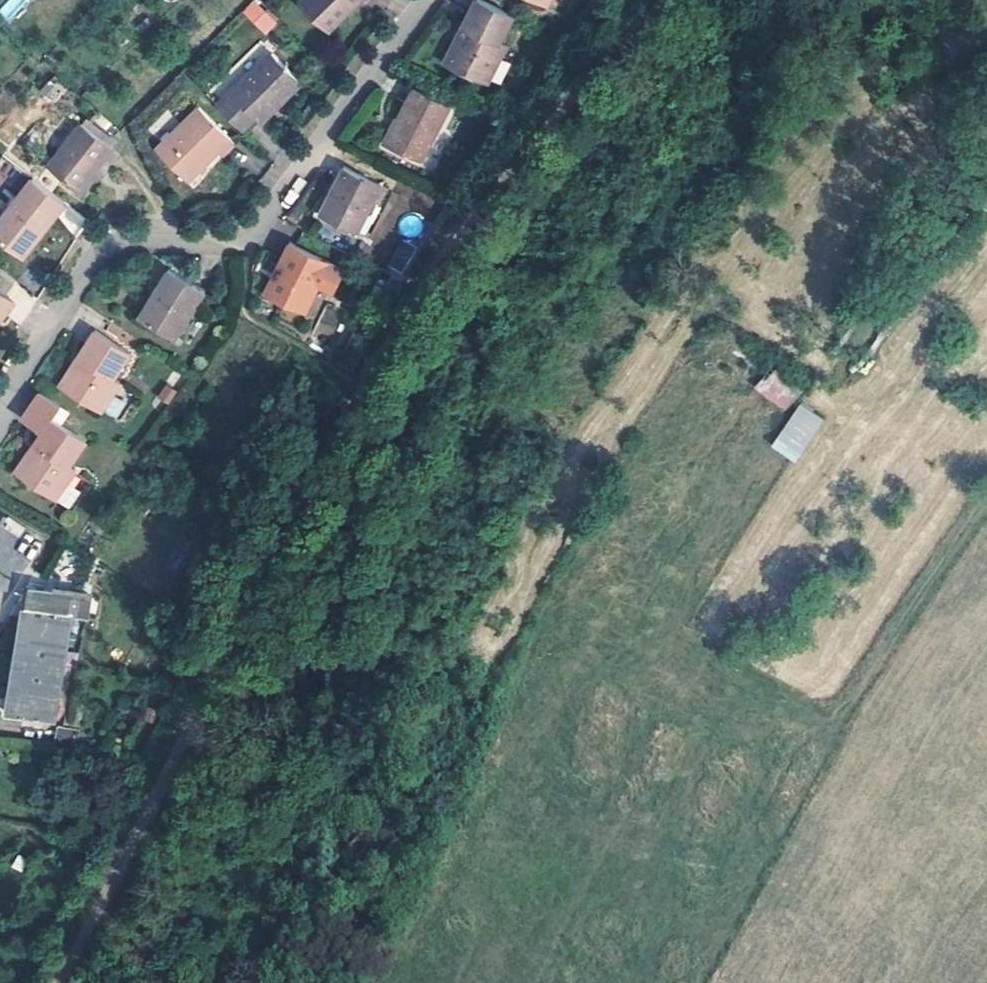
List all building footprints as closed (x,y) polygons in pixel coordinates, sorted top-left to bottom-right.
[(0,7),(0,13),(9,22),(30,1),(29,0),(7,0),(0,7)] [(75,0),(73,0),(69,4),(73,9),(79,3),(75,0)] [(267,34),(279,18),(254,0),(251,0),(240,14),(267,34)] [(292,2),(322,32),(353,0),(294,0),(292,2)] [(485,0),(473,0),(459,23),(462,25),(444,58),(483,79),(502,43),(497,40),(510,13),(485,0)] [(293,81),(268,56),(216,108),(238,130),(250,118),(256,124),(278,102),(275,98),(293,81)] [(296,84),(293,81),(275,98),(278,102),(296,84)] [(443,106),(409,88),(380,142),(413,161),(443,106)] [(231,146),(196,110),(154,153),(185,185),(217,154),(220,157),(231,146)] [(111,146),(78,122),(46,166),(78,190),(111,146)] [(379,183),(342,164),(315,212),(353,231),(379,183)] [(23,258),(64,204),(32,180),(12,205),(1,196),(0,196),(0,239),(23,258)] [(336,266),(285,239),(271,265),(276,268),(264,289),(299,308),(312,284),(324,290),(336,266)] [(390,265),(404,271),(415,247),(401,240),(390,265)] [(0,272),(0,317),(12,301),(3,294),(13,282),(0,272)] [(167,273),(137,319),(172,342),(203,295),(167,273)] [(129,352),(92,330),(76,355),(82,359),(64,387),(99,410),(118,381),(113,377),(129,352)] [(82,359),(76,355),(57,382),(64,387),(82,359)] [(768,371),(754,390),(784,412),(798,392),(768,371)] [(59,403),(37,390),(20,417),(40,430),(32,442),(38,446),(20,472),(56,497),(75,469),(70,465),(85,441),(49,418),(59,403)] [(798,403),(770,447),(795,463),(824,420),(798,403)] [(38,446),(32,442),(15,469),(20,472),(38,446)] [(24,608),(15,659),(60,667),(68,616),(86,619),(90,596),(32,586),(27,608),(24,608)] [(55,695),(60,667),(15,659),(7,712),(51,720),(55,695)] [(71,733),(55,731),(51,750),(68,753),(71,733)]
